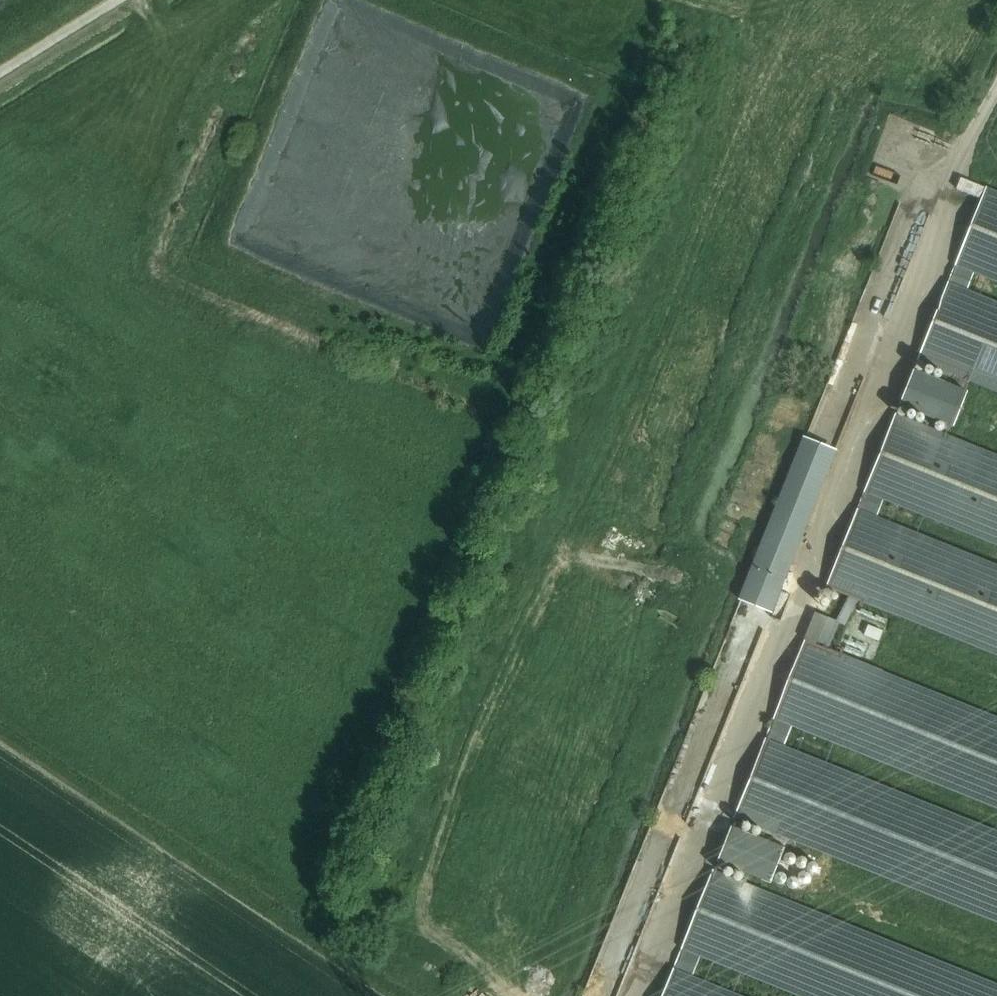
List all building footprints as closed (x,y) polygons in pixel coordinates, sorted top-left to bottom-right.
[(986,188),(916,359),(996,392),(996,303),(967,291),(975,272),(996,281),(996,193),(986,188)] [(912,370),(897,406),(952,428),(967,392),(912,370)] [(894,415),(825,585),(996,655),(996,567),(876,518),(883,500),(996,546),(996,457),(894,415)] [(785,610),(842,443),(806,431),(749,598),(785,610)] [(733,815),(996,921),(996,833),(784,747),(793,725),(996,807),(996,719),(803,641),(733,815)] [(777,849),(723,828),(708,864),(762,885),(777,849)] [(711,871),(661,995),(739,995),(691,977),(700,956),(800,995),(996,995),(996,985),(711,871)]
